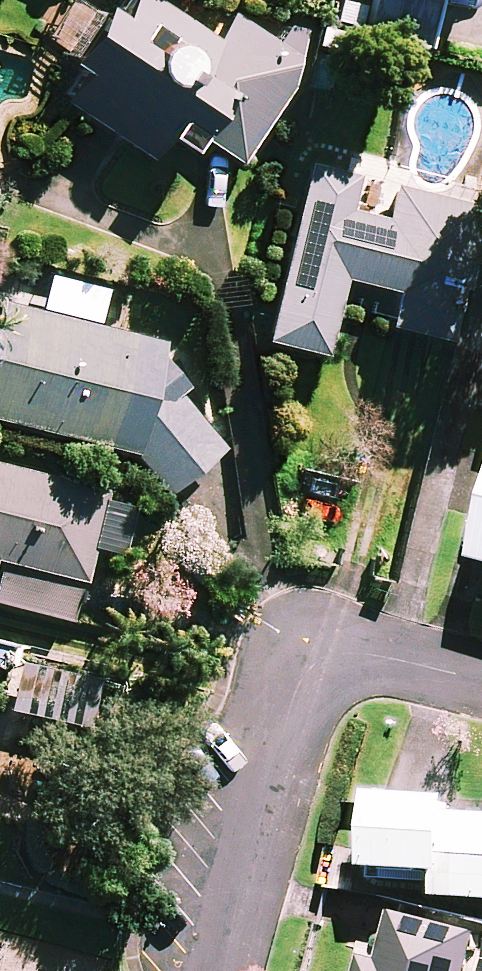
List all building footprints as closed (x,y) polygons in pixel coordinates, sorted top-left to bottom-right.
[(261,13),(254,28),(229,11),(211,37),(156,0),(122,0),(112,16),(89,1),(53,54),(73,68),(54,96),(140,154),(155,132),(173,144),(182,129),(232,163),(289,79),(303,25),(261,13)] [(363,30),(421,45),(433,0),(370,0),(363,30)] [(347,172),(301,161),(258,336),(316,350),(335,274),(389,287),(380,322),(437,335),(470,202),(388,182),(379,217),(339,207),(347,172)] [(124,448),(159,488),(211,443),(166,392),(177,383),(148,350),(151,336),(0,297),(0,417),(124,448)] [(0,461),(0,599),(64,616),(84,542),(111,549),(125,495),(0,461)] [(473,557),(481,560),(481,523),(473,557)] [(0,704),(0,708),(108,726),(116,676),(8,658),(0,704)] [(368,791),(364,864),(434,867),(432,894),(481,897),(481,806),(443,804),(444,795),(368,791)] [(411,933),(402,970),(466,970),(472,947),(411,933)]
